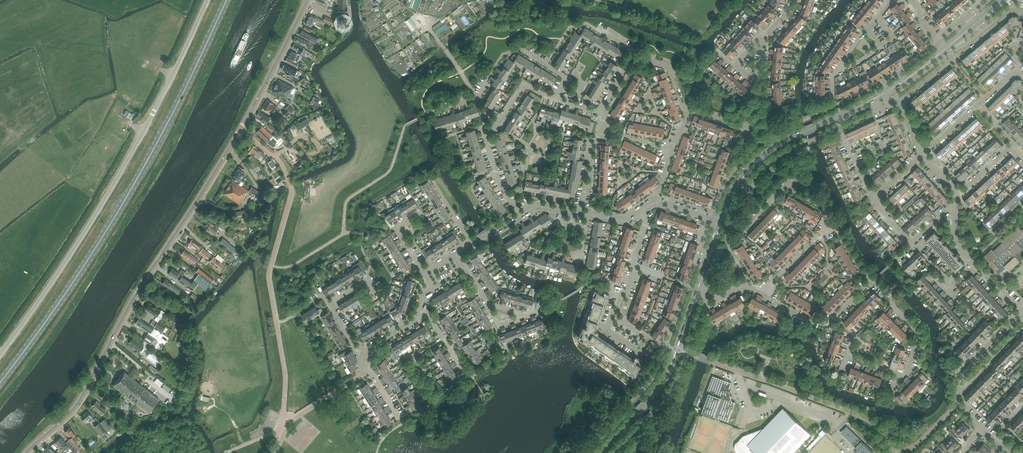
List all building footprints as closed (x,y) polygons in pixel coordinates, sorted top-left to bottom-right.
[(339,7),(337,7),(338,15),(348,14),(347,6),(346,0),(339,0),(339,7)] [(866,3),(872,9),(875,6),(878,9),(879,7),(870,0),(868,0),(866,3)] [(959,0),(955,0),(953,1),(959,9),(962,7),(964,9),(965,8),(959,0)] [(965,0),(959,0),(965,8),(967,7),(965,4),(967,2),(965,0)] [(953,1),(949,5),(957,15),(959,13),(957,11),(959,9),(953,1)] [(800,4),(799,6),(811,11),(813,6),(805,3),(804,6),(800,4)] [(866,3),(862,7),(872,16),(874,14),(870,11),(872,9),(866,3)] [(890,9),(894,13),(904,5),(902,3),(899,6),(897,3),(890,9)] [(765,8),(774,17),(776,15),(773,12),(775,10),(769,4),(765,8)] [(895,19),(897,17),(904,12),(902,9),(905,7),(904,5),(894,13),(892,15),(895,19)] [(957,15),(949,5),(945,8),(951,15),(954,13),(956,16),(957,15)] [(811,11),(799,6),(798,8),(802,10),(801,13),(809,16),(811,11)] [(862,7),(859,12),(866,17),(868,15),(871,17),(872,16),(862,7)] [(768,18),(770,16),(773,18),(774,17),(765,8),(761,12),(768,18)] [(951,15),(945,8),(941,11),(950,21),(951,20),(949,17),(951,15)] [(941,11),(937,14),(943,22),(946,20),(948,22),(950,21),(941,11)] [(757,16),(767,25),(769,23),(765,20),(768,18),(761,12),(757,16)] [(859,12),(855,16),(865,24),(867,22),(864,20),(866,17),(859,12)] [(897,17),(900,22),(910,13),(909,12),(906,14),(904,12),(897,17)] [(900,22),(904,26),(908,22),(908,23),(911,20),(909,18),(912,15),(910,13),(900,22)] [(310,14),(305,24),(311,27),(315,19),(322,23),(323,21),(310,14)] [(943,22),(937,14),(933,18),(937,22),(935,23),(938,26),(943,22)] [(794,15),(793,16),(803,25),(806,21),(800,15),(797,17),(794,15)] [(334,26),(336,22),(325,16),(323,20),(334,26)] [(340,17),(339,18),(338,21),(338,22),(339,25),(339,26),(342,27),(343,27),(347,26),(349,23),(349,22),(348,19),(348,18),(347,18),(344,16),(343,16),(340,17)] [(758,24),(760,26),(762,24),(766,26),(767,25),(757,16),(754,20),(758,24)] [(795,21),(792,23),(799,29),(803,25),(793,16),(791,18),(795,21)] [(865,24),(855,16),(852,20),(859,26),(861,23),(864,26),(865,24)] [(1022,27),(1022,25),(1022,21),(1018,20),(1019,17),(1015,16),(1015,17),(1013,16),(1008,19),(1009,20),(1013,25),(1015,25),(1022,27)] [(748,22),(757,31),(759,29),(756,26),(758,24),(754,20),(752,18),(748,22)] [(415,25),(410,19),(406,22),(411,28),(415,25)] [(1004,25),(1007,30),(1008,30),(1013,25),(1009,20),(1004,25)] [(744,26),(751,32),(753,30),(756,32),(757,31),(748,22),(744,26)] [(901,28),(905,32),(915,24),(914,22),(910,25),(908,23),(908,22),(904,26),(901,28)] [(787,23),(786,24),(795,33),(799,29),(792,23),(790,26),(787,23)] [(846,28),(857,35),(858,33),(855,31),(857,28),(849,23),(846,28)] [(787,29),(785,31),(792,37),(795,33),(786,24),(784,26),(787,29)] [(916,26),(915,24),(905,32),(903,34),(906,38),(908,36),(915,31),(913,28),(916,26)] [(1007,30),(1004,25),(999,29),(1005,36),(1009,32),(1008,30),(1007,30)] [(741,30),(750,39),(752,37),(749,34),(751,32),(744,26),(741,30)] [(585,28),(584,29),(580,35),(582,37),(584,38),(589,30),(585,28)] [(843,32),(850,37),(852,35),(855,37),(857,35),(846,28),(843,32)] [(315,43),(319,45),(321,40),(318,38),(302,29),(299,35),(315,43)] [(1005,36),(999,29),(995,32),(1001,39),(1005,36)] [(584,38),(589,41),(594,33),(589,30),(584,38)] [(737,34),(743,40),(746,38),(749,40),(750,39),(741,30),(737,34)] [(780,31),(779,32),(788,41),(792,37),(785,31),(783,34),(780,31)] [(908,36),(912,40),(922,32),(920,31),(917,33),(915,31),(908,36)] [(579,41),(582,37),(577,33),(575,32),(572,36),(579,41)] [(788,41),(779,32),(777,34),(780,37),(778,39),(784,45),(788,41)] [(840,37),(851,44),(852,42),(848,40),(850,37),(843,32),(840,37)] [(912,40),(915,45),(922,39),(920,37),(923,34),(922,32),(912,40)] [(1001,39),(995,32),(991,36),(997,42),(1001,39)] [(589,41),(592,43),(593,43),(598,36),(594,33),(589,41)] [(733,38),(743,47),(744,45),(741,42),(743,40),(737,34),(733,38)] [(569,40),(577,45),(579,41),(572,36),(569,40)] [(593,43),(594,44),(597,46),(602,39),(598,36),(593,43)] [(991,36),(987,39),(993,46),(997,42),(991,36)] [(296,42),(302,45),(304,43),(308,45),(310,43),(298,37),(296,42)] [(837,41),(844,46),(846,44),(849,46),(851,44),(840,37),(837,41)] [(733,38),(730,42),(736,48),(738,46),(741,48),(743,47),(733,38)] [(597,46),(601,48),(602,49),(607,41),(602,39),(597,46)] [(922,39),(915,45),(917,47),(917,50),(919,53),(928,46),(926,43),(929,41),(927,39),(924,42),(922,39)] [(983,43),(988,49),(993,46),(987,39),(983,43)] [(574,50),(575,48),(577,45),(569,40),(566,45),(574,50)] [(611,44),(607,41),(602,49),(603,50),(606,52),(611,44)] [(837,41),(834,46),(844,53),(846,51),(842,49),(844,46),(837,41)] [(730,42),(726,46),(736,55),(737,53),(734,50),(736,48),(730,42)] [(988,49),(983,43),(979,46),(984,53),(988,49)] [(295,44),(292,48),(297,51),(296,52),(301,54),(305,56),(307,51),(308,51),(304,48),(295,44)] [(606,52),(613,56),(617,48),(611,44),(606,52)] [(566,45),(564,49),(571,54),(573,51),(574,50),(566,45)] [(736,55),(726,46),(722,50),(729,56),(731,54),(734,56),(736,55)] [(834,46),(831,50),(838,55),(840,52),(843,55),(844,53),(834,46)] [(984,53),(979,46),(974,49),(980,56),(984,53)] [(617,48),(613,56),(619,60),(624,52),(617,48)] [(899,52),(906,62),(908,61),(906,58),(908,56),(904,48),(899,52)] [(569,58),(569,57),(571,54),(564,49),(561,53),(569,58)] [(980,56),(974,49),(970,53),(976,60),(980,56)] [(831,50),(828,54),(838,62),(839,60),(836,58),(838,55),(831,50)] [(287,58),(285,62),(286,62),(287,62),(292,65),(293,65),(294,64),(297,66),(298,63),(296,62),(297,61),(300,55),(291,51),(288,56),(289,57),(288,58),(287,58)] [(894,55),(899,62),(902,60),(904,64),(906,62),(899,52),(894,55)] [(566,63),(568,59),(569,58),(561,53),(558,58),(566,63)] [(976,60),(970,53),(966,56),(972,63),(976,60)] [(1006,53),(1002,57),(1009,65),(1013,61),(1006,53)] [(518,64),(523,57),(518,54),(517,56),(513,62),(516,63),(518,64)] [(828,54),(824,59),(832,64),(833,61),(837,64),(838,62),(828,54)] [(890,58),(897,68),(899,67),(897,64),(899,62),(894,55),(890,58)] [(972,63),(966,56),(962,60),(967,67),(972,63)] [(522,67),(527,60),(523,57),(518,64),(522,67)] [(998,60),(1005,68),(1009,65),(1002,57),(998,60)] [(510,59),(508,58),(505,63),(513,67),(516,63),(513,62),(510,59)] [(566,63),(558,58),(556,62),(563,67),(564,66),(566,63)] [(890,58),(885,60),(890,68),(893,66),(895,70),(897,68),(890,58)] [(709,66),(713,70),(722,61),(720,59),(718,62),(715,60),(709,66)] [(824,59),(821,63),(832,71),(833,69),(830,66),(832,64),(824,59)] [(531,62),(527,60),(522,67),(525,69),(527,70),(531,62)] [(885,60),(881,63),(888,74),(890,73),(888,69),(890,68),(885,60)] [(998,60),(994,64),(1001,72),(1005,68),(998,60)] [(608,64),(607,66),(615,70),(618,66),(610,61),(608,64)] [(713,70),(717,74),(723,67),(721,65),(724,62),(722,61),(713,70)] [(536,65),(531,62),(527,70),(528,71),(531,73),(536,65)] [(563,67),(556,62),(553,67),(560,71),(563,68),(563,67)] [(503,67),(510,72),(513,68),(505,63),(503,67)] [(832,71),(821,63),(818,68),(825,73),(827,70),(831,73),(832,71)] [(876,66),(881,74),(884,72),(886,75),(888,74),(881,63),(876,66)] [(295,82),(299,78),(297,77),(300,72),(290,67),(284,64),(282,70),(286,72),(286,73),(290,76),(290,74),(294,76),(292,81),(295,82)] [(1001,72),(994,64),(990,68),(997,76),(1001,72)] [(540,68),(536,65),(531,73),(534,75),(535,75),(540,68)] [(607,67),(605,70),(612,75),(615,70),(607,66),(607,67)] [(717,74),(721,77),(730,68),(728,66),(726,69),(723,67),(717,74)] [(876,66),(872,69),(879,80),(881,79),(878,75),(881,74),(876,66)] [(503,67),(501,70),(500,71),(507,76),(510,72),(503,67)] [(544,70),(540,68),(535,75),(536,76),(540,78),(544,70)] [(721,77),(725,81),(731,74),(729,72),(732,69),(730,68),(721,77)] [(952,68),(948,72),(953,78),(958,75),(952,68)] [(997,76),(990,68),(986,72),(993,80),(997,76)] [(879,80),(872,69),(867,73),(872,80),(875,78),(877,81),(879,80)] [(551,74),(544,70),(540,78),(546,82),(551,74)] [(603,73),(602,74),(610,79),(612,75),(605,70),(603,73)] [(500,71),(499,72),(497,76),(505,80),(507,76),(500,71)] [(666,78),(667,78),(665,72),(660,74),(657,74),(656,75),(658,81),(659,81),(666,78)] [(948,72),(944,75),(949,82),(953,78),(948,72)] [(986,72),(982,75),(989,83),(993,80),(986,72)] [(632,79),(633,79),(640,83),(640,84),(644,79),(642,78),(640,77),(635,73),(632,79)] [(725,81),(729,85),(738,75),(736,73),(734,77),(731,74),(725,81)] [(557,79),(551,74),(546,82),(552,86),(557,79)] [(599,79),(607,83),(610,79),(602,74),(601,75),(599,79)] [(865,74),(860,76),(866,88),(868,87),(866,83),(869,81),(865,74)] [(729,85),(734,88),(739,82),(737,80),(740,76),(738,75),(729,85)] [(939,79),(945,85),(949,82),(944,75),(939,79)] [(989,83),(982,75),(978,79),(985,87),(989,83)] [(495,79),(494,80),(502,85),(505,80),(497,76),(495,79)] [(860,76),(855,78),(859,86),(862,85),(864,89),(866,88),(860,76)] [(304,77),(300,82),(303,85),(308,80),(304,77)] [(668,84),(666,78),(659,81),(660,85),(661,86),(668,84)] [(855,78),(851,81),(856,92),(858,91),(857,88),(859,86),(855,78)] [(597,82),(597,83),(604,88),(607,83),(599,79),(597,82)] [(633,79),(630,84),(637,89),(637,88),(640,84),(640,83),(633,79)] [(935,82),(941,89),(945,85),(939,79),(935,82)] [(1018,88),(1022,89),(1022,83),(1021,83),(1022,80),(1018,79),(1018,80),(1015,80),(1012,83),(1012,84),(1017,88),(1018,88)] [(276,86),(290,94),(293,87),(279,80),(277,84),(276,86)] [(492,84),(495,86),(499,89),(500,89),(502,85),(494,80),(494,81),(492,84)] [(734,88),(738,92),(746,82),(745,81),(742,84),(739,82),(734,88)] [(851,81),(846,83),(850,91),(853,90),(854,93),(856,92),(851,81)] [(746,82),(738,92),(742,96),(748,89),(745,87),(748,84),(746,82)] [(935,82),(931,85),(937,92),(941,89),(935,82)] [(596,84),(594,87),(601,92),(604,88),(597,83),(596,84)] [(846,83),(841,86),(847,97),(849,96),(847,93),(850,91),(846,83)] [(630,84),(627,89),(633,94),(636,89),(637,89),(630,84)] [(662,92),(670,89),(668,84),(661,86),(661,87),(662,92)] [(1011,94),(1011,93),(1017,88),(1012,84),(1007,89),(1011,94)] [(931,85),(927,89),(933,96),(937,92),(931,85)] [(290,94),(276,86),(275,88),(273,92),(287,100),(290,94)] [(495,86),(492,91),(500,95),(500,94),(503,91),(500,89),(499,89),(495,86)] [(847,97),(841,86),(836,88),(840,96),(843,95),(845,98),(847,97)] [(601,92),(594,87),(591,91),(599,96),(601,92)] [(969,88),(965,92),(972,100),(976,96),(969,88)] [(627,89),(623,94),(630,99),(631,98),(633,94),(627,89)] [(664,97),(664,98),(672,95),(670,89),(662,92),(664,97)] [(927,89),(923,92),(929,99),(933,96),(927,89)] [(1015,97),(1011,93),(1011,94),(1007,89),(1003,93),(1011,101),(1015,97)] [(489,95),(497,100),(499,96),(500,95),(492,91),(489,95)] [(521,103),(529,108),(534,99),(537,101),(540,97),(531,92),(529,95),(527,94),(521,103)] [(599,96),(591,92),(589,96),(585,94),(583,97),(592,103),(594,100),(596,101),(599,96)] [(923,92),(919,96),(924,103),(929,99),(923,92)] [(965,92),(961,95),(968,103),(972,100),(965,92)] [(1007,105),(1011,101),(1003,93),(999,97),(1007,105)] [(623,94),(620,100),(627,104),(630,100),(630,99),(623,94)] [(497,100),(489,95),(487,99),(494,104),(495,103),(497,100)] [(666,103),(674,101),(672,95),(664,98),(665,99),(666,103)] [(968,103),(961,95),(957,99),(964,107),(968,103)] [(924,103),(919,96),(915,99),(920,106),(924,103)] [(1003,108),(1007,105),(999,97),(995,100),(1003,108)] [(487,99),(484,104),(491,108),(494,105),(494,104),(487,99)] [(916,110),(920,106),(915,99),(910,103),(916,110)] [(964,107),(957,99),(953,102),(960,110),(964,107)] [(273,104),(267,100),(262,108),(268,111),(270,108),(274,111),(277,107),(273,104)] [(620,100),(617,105),(624,109),(624,108),(627,104),(620,100)] [(999,112),(1003,108),(995,100),(991,104),(999,112)] [(668,108),(668,109),(676,106),(674,101),(666,103),(668,108)] [(960,110),(953,102),(949,106),(956,114),(960,110)] [(521,103),(518,107),(526,112),(527,111),(529,108),(521,103)] [(995,116),(999,112),(991,104),(987,108),(995,116)] [(289,105),(285,108),(290,113),(293,110),(289,105)] [(624,109),(617,105),(614,110),(621,114),(623,110),(624,109)] [(668,110),(670,115),(678,112),(676,106),(668,109),(668,110)] [(949,106),(945,110),(952,118),(956,114),(949,106)] [(477,107),(470,109),(472,118),(480,116),(477,107)] [(518,107),(516,111),(523,116),(525,113),(526,112),(518,107)] [(290,113),(285,109),(282,112),(286,117),(290,113)] [(463,111),(465,120),(472,118),(470,109),(463,111)] [(615,118),(617,119),(618,120),(622,114),(621,114),(614,110),(613,109),(610,115),(615,118)] [(945,110),(941,113),(948,121),(952,118),(945,110)] [(260,111),(257,116),(262,119),(261,121),(266,124),(267,122),(270,118),(267,116),(260,111)] [(516,111),(513,116),(520,120),(521,119),(523,116),(516,111)] [(678,112),(670,115),(672,121),(674,120),(680,118),(678,112)] [(886,115),(888,121),(896,117),(894,112),(886,115)] [(941,113),(937,117),(944,125),(948,121),(941,113)] [(697,127),(698,126),(697,126),(700,118),(695,115),(693,121),(692,123),(691,125),(697,127)] [(513,116),(510,120),(518,125),(520,122),(520,120),(513,116)] [(591,119),(586,117),(583,126),(588,127),(587,131),(591,132),(594,122),(590,121),(591,119)] [(888,121),(890,126),(898,122),(896,117),(888,121)] [(937,117),(933,120),(940,128),(944,125),(937,117)] [(698,126),(703,128),(706,120),(700,118),(697,126),(698,126)] [(977,118),(972,122),(978,128),(983,124),(977,118)] [(1002,124),(1006,128),(1012,122),(1009,118),(1002,124)] [(298,126),(297,128),(298,130),(309,123),(306,119),(299,123),(298,126)] [(515,129),(516,128),(518,125),(510,120),(507,124),(515,129)] [(703,128),(708,130),(709,130),(711,122),(706,120),(703,128)] [(870,123),(875,133),(880,130),(875,120),(870,123)] [(940,128),(933,120),(928,124),(936,132),(940,128)] [(710,130),(714,132),(717,124),(711,122),(709,130),(710,130)] [(890,126),(893,130),(901,127),(898,122),(890,126)] [(972,122),(968,125),(974,132),(978,128),(972,122)] [(1006,128),(1010,132),(1016,126),(1012,122),(1006,128)] [(870,123),(865,125),(870,135),(875,133),(870,123)] [(515,129),(507,124),(505,129),(512,134),(514,130),(515,129)] [(719,134),(720,134),(723,126),(717,124),(714,132),(719,134)] [(860,127),(865,137),(870,135),(865,125),(860,127)] [(968,125),(964,129),(970,135),(974,132),(968,125)] [(262,126),(257,132),(267,142),(273,147),(273,146),(275,144),(276,144),(276,143),(278,141),(277,140),(262,126)] [(726,136),(728,128),(723,126),(720,134),(721,134),(726,136)] [(1010,132),(1013,136),(1020,130),(1016,126),(1010,132)] [(860,127),(855,129),(860,139),(865,137),(860,127)] [(893,130),(895,135),(903,132),(901,127),(893,130)] [(734,130),(728,128),(726,136),(725,139),(733,142),(736,134),(733,133),(734,130)] [(851,132),(855,142),(860,139),(855,129),(851,132)] [(964,129),(960,132),(966,139),(970,135),(964,129)] [(1013,136),(1017,140),(1022,134),(1022,133),(1020,130),(1013,136)] [(855,142),(851,132),(845,134),(850,144),(855,142)] [(895,135),(897,140),(905,137),(903,132),(895,135)] [(960,132),(956,136),(962,143),(966,139),(960,132)] [(684,136),(682,141),(691,145),(693,139),(691,138),(689,138),(684,136)] [(952,140),(958,146),(962,143),(956,136),(952,140)] [(897,140),(899,145),(908,141),(905,137),(897,140)] [(495,140),(497,148),(506,145),(503,138),(495,140)] [(991,142),(997,149),(1001,145),(995,138),(991,142)] [(827,142),(830,148),(838,144),(835,139),(827,142)] [(948,143),(954,150),(958,146),(952,140),(948,143)] [(620,149),(625,152),(630,143),(624,141),(622,146),(621,148),(620,149)] [(682,141),(680,147),(689,150),(691,145),(682,141)] [(899,145),(902,150),(910,146),(908,141),(899,145)] [(991,142),(987,146),(993,152),(997,149),(991,142)] [(625,152),(631,154),(635,146),(630,143),(625,152)] [(954,150),(948,143),(944,147),(950,153),(954,150)] [(246,150),(250,153),(252,151),(260,157),(263,153),(255,147),(251,144),(246,150)] [(830,148),(832,152),(840,149),(838,144),(830,148)] [(497,148),(499,155),(508,152),(506,145),(497,148)] [(640,148),(635,146),(631,154),(636,157),(640,148)] [(910,146),(902,150),(904,155),(912,152),(910,146)] [(987,146),(983,149),(989,156),(993,152),(987,146)] [(680,147),(678,153),(687,156),(689,150),(680,147)] [(944,147),(940,150),(946,157),(950,153),(944,147)] [(636,157),(642,160),(646,151),(640,148),(636,157)] [(722,149),(720,155),(727,158),(729,152),(727,151),(722,149)] [(840,149),(832,152),(834,157),(842,154),(840,149)] [(983,149),(979,153),(985,160),(989,156),(983,149)] [(946,157),(940,150),(936,154),(942,161),(946,157)] [(651,153),(646,151),(642,160),(647,162),(651,153)] [(657,156),(651,153),(647,162),(653,165),(654,163),(655,161),(657,156)] [(678,153),(676,158),(685,162),(687,156),(678,153)] [(979,153),(975,157),(981,163),(985,160),(979,153)] [(834,157),(837,162),(845,159),(842,154),(834,157)] [(720,155),(718,160),(718,161),(725,163),(727,158),(720,155)] [(247,158),(253,169),(255,168),(257,172),(262,180),(266,179),(259,166),(258,166),(252,156),(247,158)] [(896,156),(891,160),(897,167),(901,163),(896,156)] [(975,157),(971,160),(977,167),(981,163),(975,157)] [(1018,163),(1012,157),(1008,161),(1014,167),(1018,163)] [(676,158),(674,164),(683,167),(685,162),(676,158)] [(845,159),(837,162),(839,167),(847,163),(845,159)] [(276,166),(271,160),(268,163),(270,166),(272,168),(273,168),(276,166)] [(891,160),(887,164),(893,170),(897,167),(891,160)] [(971,160),(967,164),(973,171),(977,167),(971,160)] [(718,162),(716,166),(724,169),(725,163),(718,161),(718,162)] [(1014,167),(1008,161),(1004,164),(1010,171),(1014,167)] [(847,163),(839,167),(841,172),(849,168),(847,163)] [(486,169),(485,164),(476,166),(477,171),(474,172),(475,177),(485,174),(484,170),(486,169)] [(683,167),(674,164),(672,170),(677,172),(679,173),(681,173),(683,167)] [(893,170),(887,164),(883,167),(889,174),(893,170)] [(967,164),(963,168),(969,174),(973,171),(967,164)] [(1004,164),(1000,168),(1006,175),(1010,171),(1004,164)] [(714,171),(714,172),(722,175),(724,169),(716,166),(714,171)] [(239,167),(232,178),(234,179),(233,180),(232,180),(223,194),(240,204),(242,200),(243,201),(249,191),(239,184),(241,181),(245,175),(242,173),(244,170),(239,167)] [(889,174),(883,167),(879,171),(885,177),(889,174)] [(922,172),(918,167),(912,173),(915,178),(922,172)] [(841,172),(843,177),(851,173),(849,168),(841,172)] [(959,171),(965,178),(969,174),(963,168),(959,171)] [(1006,175),(1000,168),(996,172),(1002,178),(1006,175)] [(879,171),(875,174),(881,181),(885,177),(879,171)] [(965,178),(959,171),(955,175),(961,182),(965,178)] [(714,173),(712,178),(720,180),(722,175),(714,172),(714,173)] [(926,176),(922,172),(915,178),(919,182),(926,176)] [(996,172),(992,175),(998,182),(1002,178),(996,172)] [(851,173),(843,177),(846,182),(854,178),(851,173)] [(881,181),(875,174),(871,178),(877,185),(881,181)] [(992,175),(988,179),(994,186),(998,182),(992,175)] [(479,184),(480,185),(488,180),(485,176),(477,181),(479,184)] [(650,180),(654,186),(659,182),(656,178),(655,176),(650,180)] [(919,182),(923,186),(929,180),(926,176),(919,182)] [(720,180),(712,178),(710,183),(715,185),(717,186),(720,180)] [(854,178),(846,182),(848,187),(856,183),(854,178)] [(988,179),(984,183),(990,189),(994,186),(988,179)] [(481,186),(483,189),(490,185),(488,180),(480,185),(481,186)] [(645,183),(650,190),(654,186),(650,180),(646,182),(645,183)] [(929,180),(923,186),(926,190),(933,184),(929,180)] [(421,185),(424,190),(430,186),(427,181),(421,185)] [(524,190),(531,191),(533,183),(525,181),(524,190)] [(539,193),(540,184),(533,183),(531,191),(539,193)] [(640,187),(645,193),(650,190),(645,183),(644,184),(640,187)] [(673,194),(674,194),(676,186),(677,185),(671,183),(670,185),(669,187),(668,192),(673,194)] [(848,187),(850,192),(858,188),(856,183),(848,187)] [(905,183),(901,187),(907,194),(911,190),(905,183)] [(990,189),(984,183),(980,186),(986,193),(990,189)] [(926,190),(930,193),(937,187),(933,184),(926,190)] [(485,193),(485,194),(493,189),(490,185),(483,189),(485,193)] [(424,190),(427,194),(433,190),(430,186),(424,190)] [(674,194),(679,196),(682,188),(676,186),(674,194)] [(980,186),(976,190),(982,197),(986,193),(980,186)] [(635,190),(640,197),(645,193),(640,187),(636,190),(635,190)] [(901,187),(897,191),(903,197),(907,194),(901,187)] [(930,193),(934,197),(940,191),(937,187),(930,193)] [(264,195),(253,188),(251,192),(261,198),(264,195)] [(569,198),(569,196),(573,197),(574,190),(568,189),(564,188),(563,197),(569,198)] [(679,196),(685,198),(688,190),(687,190),(682,188),(679,196)] [(858,188),(850,192),(852,197),(860,193),(858,188)] [(1021,198),(1022,196),(1022,192),(1019,188),(1015,192),(1021,198)] [(485,196),(487,199),(488,198),(496,193),(493,189),(485,194),(486,195),(485,196)] [(427,194),(430,199),(436,195),(433,190),(427,194)] [(630,194),(635,200),(640,197),(635,190),(634,191),(630,194)] [(685,198),(691,200),(693,192),(689,190),(688,190),(685,198)] [(976,190),(972,194),(978,200),(982,197),(976,190)] [(897,191),(893,194),(899,201),(903,197),(897,191)] [(940,191),(934,197),(937,201),(944,195),(940,191)] [(691,200),(696,202),(699,194),(698,194),(693,192),(691,200)] [(1021,198),(1015,192),(1011,195),(1017,201),(1021,198)] [(490,201),(491,202),(498,198),(496,193),(488,198),(490,201)] [(860,193),(852,197),(855,202),(863,198),(860,193)] [(626,197),(625,197),(630,204),(635,200),(630,194),(626,197)] [(696,202),(702,204),(705,196),(700,194),(699,194),(696,202)] [(899,201),(893,194),(889,198),(895,205),(899,201)] [(972,194),(968,197),(974,204),(978,200),(972,194)] [(431,201),(433,203),(439,199),(436,195),(430,199),(428,200),(430,202),(431,201)] [(784,196),(781,202),(784,204),(785,203),(790,205),(794,198),(789,195),(787,198),(784,196)] [(944,195),(937,201),(941,206),(948,200),(944,195)] [(1011,195),(1007,199),(1013,205),(1017,201),(1011,195)] [(705,196),(702,204),(708,206),(710,201),(710,198),(705,196)] [(625,198),(621,201),(625,207),(626,207),(630,204),(625,197),(625,198)] [(974,204),(968,197),(964,201),(970,208),(974,204)] [(492,203),(494,207),(501,202),(498,198),(491,202),(492,203)] [(794,208),(795,208),(799,201),(794,198),(790,205),(794,208)] [(407,199),(402,202),(408,211),(412,208),(408,202),(407,199)] [(413,199),(408,202),(412,208),(413,210),(415,213),(417,212),(414,207),(417,205),(413,199)] [(431,204),(434,209),(442,204),(439,199),(433,203),(431,204)] [(1007,199),(1003,203),(1009,209),(1013,205),(1007,199)] [(621,201),(620,200),(615,204),(616,205),(618,207),(621,212),(626,208),(626,207),(625,207),(621,201)] [(796,209),(800,211),(804,204),(799,201),(795,208),(796,209)] [(402,202),(398,205),(406,218),(408,217),(405,213),(408,211),(402,202)] [(494,207),(496,211),(504,206),(501,202),(494,207)] [(999,206),(1005,213),(1009,209),(1003,203),(999,206)] [(434,209),(437,214),(445,209),(442,204),(434,209)] [(804,214),(805,214),(809,207),(804,204),(800,211),(804,214)] [(398,205),(393,208),(399,217),(401,215),(404,220),(406,218),(398,205)] [(507,211),(504,206),(496,211),(499,215),(502,214),(505,212),(507,211)] [(999,206),(995,210),(1001,217),(1005,213),(999,206)] [(806,215),(810,217),(815,211),(814,210),(809,207),(805,214),(806,215)] [(922,210),(928,217),(933,213),(927,207),(922,210)] [(393,208),(388,211),(397,224),(399,223),(396,218),(399,217),(393,208)] [(437,214),(440,218),(448,213),(445,209),(437,214)] [(776,211),(774,209),(770,213),(776,219),(780,214),(776,211)] [(810,217),(810,218),(815,221),(816,220),(817,218),(820,213),(815,210),(814,210),(815,211),(810,217)] [(922,210),(918,214),(924,221),(928,217),(922,210)] [(1001,217),(995,210),(991,214),(997,220),(1001,217)] [(397,224),(388,211),(384,213),(383,213),(381,214),(384,220),(387,218),(389,223),(392,221),(395,225),(397,224)] [(657,220),(662,222),(666,213),(660,211),(657,220)] [(863,218),(867,222),(873,216),(870,212),(863,218)] [(448,213),(440,218),(443,223),(444,222),(451,218),(448,213)] [(541,216),(546,224),(551,221),(549,218),(547,215),(546,213),(541,216)] [(662,222),(668,224),(671,215),(666,213),(662,222)] [(770,213),(766,217),(772,223),(772,222),(776,219),(770,213)] [(918,214),(914,218),(920,224),(924,221),(918,214)] [(991,214),(987,218),(993,224),(997,220),(991,214)] [(668,224),(673,225),(676,217),(671,215),(668,224)] [(541,216),(537,219),(542,226),(546,224),(541,216)] [(867,222),(871,226),(877,220),(873,216),(867,222)] [(673,225),(678,227),(681,218),(676,217),(673,225)] [(767,227),(771,224),(772,223),(766,217),(762,222),(767,227)] [(678,227),(683,229),(686,220),(681,218),(678,227)] [(914,218),(910,221),(916,228),(920,224),(914,218)] [(993,224),(987,218),(983,221),(989,228),(993,224)] [(537,219),(534,221),(533,221),(537,229),(542,226),(537,219)] [(683,229),(688,231),(691,222),(686,220),(683,229)] [(871,226),(874,230),(881,224),(877,220),(871,226)] [(204,227),(210,230),(214,224),(209,221),(204,227)] [(532,222),(528,224),(533,232),(537,229),(533,221),(532,222)] [(593,228),(602,230),(603,222),(594,221),(593,228)] [(910,221),(906,225),(912,232),(916,228),(910,221)] [(691,222),(688,231),(693,233),(696,224),(691,222)] [(762,222),(758,226),(763,231),(764,231),(767,227),(762,222)] [(524,227),(529,234),(533,232),(528,224),(525,226),(524,227)] [(874,230),(878,234),(884,228),(881,224),(874,230)] [(912,232),(906,225),(902,229),(908,235),(912,232)] [(625,226),(623,232),(632,235),(634,229),(625,226)] [(758,226),(753,230),(759,236),(763,232),(763,231),(758,226)] [(999,274),(1005,268),(1009,272),(1020,262),(1018,260),(1022,255),(1022,228),(1022,230),(1018,226),(1007,236),(1008,237),(993,251),(992,249),(984,256),(990,263),(987,264),(994,272),(995,271),(999,274)] [(524,227),(523,228),(520,230),(522,233),(525,237),(529,234),(524,227)] [(593,228),(592,236),(600,237),(602,230),(593,228)] [(878,234),(882,238),(888,232),(884,228),(878,234)] [(663,232),(654,229),(653,232),(648,230),(647,233),(652,235),(661,238),(663,232)] [(799,233),(800,234),(806,240),(811,236),(807,232),(805,230),(804,229),(799,233)] [(454,230),(447,235),(453,243),(454,242),(455,244),(458,242),(455,236),(457,235),(454,230)] [(759,236),(753,230),(749,234),(751,236),(755,240),(759,236)] [(382,239),(384,244),(392,239),(391,236),(395,233),(394,232),(390,234),(389,234),(383,238),(382,239)] [(623,232),(621,237),(630,240),(632,235),(623,232)] [(892,236),(888,232),(882,238),(885,242),(892,236)] [(950,266),(949,267),(952,271),(953,270),(955,272),(964,264),(958,257),(960,255),(958,253),(956,255),(943,241),(945,239),(943,237),(941,239),(935,232),(926,240),(928,242),(927,244),(930,247),(931,246),(935,250),(934,252),(937,255),(938,254),(943,258),(941,259),(944,263),(946,262),(950,266)] [(522,233),(517,235),(522,243),(523,242),(527,240),(525,237),(522,233)] [(652,235),(647,233),(646,235),(651,237),(650,240),(659,243),(661,238),(652,235)] [(802,244),(806,240),(800,234),(797,237),(796,238),(802,244)] [(447,235),(443,238),(448,246),(453,243),(447,235)] [(517,235),(513,238),(518,246),(521,244),(522,243),(517,235)] [(885,242),(889,246),(895,240),(892,236),(885,242)] [(619,242),(628,245),(630,240),(621,237),(619,242)] [(231,244),(222,238),(219,242),(228,248),(231,244)] [(438,241),(439,243),(443,249),(448,246),(443,238),(438,241)] [(513,238),(509,241),(513,248),(515,248),(518,246),(513,238)] [(795,239),(792,242),(797,248),(802,244),(796,238),(795,239)] [(199,244),(192,239),(188,244),(197,252),(201,247),(199,244)] [(384,244),(387,249),(400,241),(399,239),(394,242),(392,239),(384,244)] [(659,243),(650,240),(649,242),(645,241),(644,243),(657,248),(659,243)] [(895,240),(889,246),(893,250),(899,244),(895,240)] [(387,249),(390,253),(398,248),(396,245),(401,243),(400,241),(387,249)] [(513,248),(509,241),(504,243),(509,251),(512,249),(513,248)] [(687,247),(696,250),(698,245),(689,241),(687,247)] [(619,242),(618,247),(626,250),(628,245),(619,242)] [(736,249),(739,254),(746,250),(741,242),(737,244),(739,247),(736,249)] [(792,242),(787,247),(793,252),(797,248),(792,242)] [(439,243),(435,246),(439,252),(440,253),(442,252),(442,250),(443,249),(439,243)] [(647,250),(656,253),(657,248),(644,243),(643,246),(648,247),(647,250)] [(814,248),(815,248),(820,254),(821,255),(825,250),(824,249),(822,247),(818,243),(814,248)] [(430,244),(428,245),(429,246),(429,247),(434,255),(439,252),(435,246),(432,247),(430,244)] [(833,250),(836,255),(844,250),(841,244),(836,247),(834,249),(833,250)] [(434,255),(429,247),(429,246),(421,250),(424,254),(426,252),(429,257),(429,258),(434,255)] [(618,247),(616,252),(625,255),(626,250),(618,247)] [(685,252),(694,255),(696,250),(687,247),(685,252)] [(787,247),(783,251),(789,257),(793,252),(787,247)] [(210,254),(203,248),(199,253),(206,258),(210,254)] [(390,253),(393,258),(401,253),(398,248),(390,253)] [(815,248),(810,253),(818,260),(819,260),(817,258),(820,254),(815,248)] [(181,255),(187,259),(187,258),(194,263),(197,259),(191,254),(190,255),(185,250),(181,255)] [(396,262),(397,261),(404,257),(402,255),(407,252),(406,250),(401,253),(393,258),(396,262)] [(656,253),(647,250),(646,252),(641,251),(640,253),(654,258),(656,253)] [(746,250),(739,254),(742,259),(749,255),(749,254),(746,250)] [(836,255),(839,260),(847,255),(844,250),(836,255)] [(780,255),(779,255),(785,261),(789,257),(783,251),(780,255)] [(614,257),(616,258),(623,260),(625,255),(616,252),(614,257)] [(683,257),(692,260),(694,255),(685,252),(683,257)] [(913,257),(910,259),(916,266),(920,262),(914,256),(913,254),(911,252),(910,254),(913,257)] [(919,252),(914,256),(920,262),(924,258),(919,252)] [(654,258),(640,253),(639,256),(644,257),(643,260),(652,263),(654,258)] [(810,253),(806,257),(812,263),(815,259),(818,261),(818,260),(810,253)] [(473,264),(481,259),(478,254),(477,255),(470,259),(473,264)] [(749,255),(742,259),(745,264),(752,260),(750,256),(749,255)] [(778,256),(775,259),(775,260),(780,265),(781,265),(785,261),(779,255),(778,256)] [(839,260),(842,265),(850,260),(847,255),(839,260)] [(214,256),(209,262),(220,271),(222,269),(224,265),(214,256)] [(397,261),(400,266),(411,259),(410,257),(406,260),(404,257),(397,261)] [(683,257),(682,262),(691,265),(692,260),(683,257)] [(802,261),(808,267),(812,263),(806,257),(802,261)] [(616,258),(614,263),(623,266),(625,261),(623,260),(616,258)] [(411,259),(400,266),(399,267),(402,272),(403,271),(410,267),(408,264),(413,261),(411,259)] [(476,268),(483,264),(484,263),(481,259),(473,264),(476,268)] [(775,260),(775,259),(774,259),(770,263),(771,265),(773,266),(777,270),(781,266),(781,265),(780,265),(775,260)] [(907,263),(912,269),(916,266),(910,259),(907,263)] [(745,264),(748,269),(755,265),(755,264),(752,260),(745,264)] [(842,265),(845,270),(854,265),(850,260),(842,265)] [(595,270),(596,263),(587,261),(586,266),(588,266),(588,268),(595,270)] [(802,261),(798,265),(803,271),(808,267),(802,261)] [(352,266),(353,267),(358,275),(363,272),(362,272),(365,270),(360,262),(352,266)] [(682,262),(680,267),(689,270),(691,265),(682,262)] [(614,263),(613,268),(622,271),(623,266),(614,263)] [(912,269),(907,263),(902,267),(908,273),(912,269)] [(479,273),(486,269),(483,264),(476,268),(479,273)] [(573,265),(570,273),(577,275),(579,269),(577,268),(578,266),(573,265)] [(748,269),(751,274),(752,274),(758,270),(756,266),(755,265),(748,269)] [(798,265),(794,270),(801,277),(802,277),(800,275),(803,271),(798,265)] [(854,265),(845,270),(848,275),(850,274),(852,273),(857,270),(854,265)] [(348,270),(349,272),(353,278),(356,283),(358,282),(355,277),(358,275),(353,267),(348,270)] [(680,267),(678,272),(687,275),(689,270),(680,267)] [(172,268),(169,273),(176,278),(177,277),(180,280),(179,281),(192,290),(195,285),(196,285),(198,282),(206,289),(210,284),(202,277),(198,274),(192,282),(183,276),(185,272),(182,270),(179,273),(172,268)] [(199,268),(196,272),(198,274),(202,277),(210,284),(211,283),(214,280),(199,268)] [(480,275),(482,277),(488,273),(490,272),(487,268),(486,269),(479,273),(478,274),(475,276),(476,278),(480,275)] [(613,268),(611,273),(620,277),(622,271),(613,268)] [(752,274),(751,274),(751,275),(754,280),(759,277),(761,276),(762,275),(759,270),(758,270),(752,274)] [(794,270),(789,274),(795,280),(795,279),(799,276),(801,278),(801,277),(794,270)] [(349,272),(345,275),(352,286),(354,284),(351,280),(353,278),(349,272)] [(687,275),(678,272),(676,278),(685,281),(687,275)] [(482,277),(485,282),(491,278),(488,273),(482,277)] [(620,277),(611,273),(609,279),(618,282),(620,277)] [(789,274),(789,273),(784,278),(788,282),(790,283),(791,285),(796,280),(795,279),(795,280),(789,274)] [(969,285),(979,276),(977,274),(974,277),(972,275),(965,281),(969,285)] [(345,275),(340,277),(344,284),(347,282),(350,287),(352,286),(345,275)] [(920,286),(930,276),(928,275),(925,278),(922,276),(916,281),(920,286)] [(404,283),(405,284),(414,287),(414,285),(416,286),(417,282),(415,281),(416,278),(410,276),(409,279),(406,278),(404,283)] [(923,289),(930,284),(928,281),(931,278),(930,276),(920,286),(923,289)] [(969,285),(973,289),(979,283),(977,280),(980,277),(979,276),(969,285)] [(340,277),(336,280),(343,291),(344,290),(342,286),(344,284),(340,277)] [(483,283),(480,285),(481,287),(484,285),(485,285),(486,284),(488,287),(496,282),(493,277),(491,278),(485,282),(483,283)] [(643,278),(641,284),(650,287),(652,281),(643,278)] [(172,283),(166,279),(162,283),(177,295),(181,290),(172,283)] [(330,282),(331,283),(335,290),(338,288),(341,292),(343,291),(336,280),(335,279),(330,282)] [(844,286),(851,293),(855,288),(851,284),(849,282),(848,281),(844,286)] [(460,282),(455,285),(459,292),(464,289),(460,282)] [(485,292),(488,297),(493,294),(491,291),(495,289),(497,292),(501,287),(499,286),(496,282),(488,287),(489,289),(488,290),(488,292),(486,291),(485,292)] [(979,283),(973,289),(976,293),(986,283),(985,282),(981,285),(979,283)] [(327,286),(325,283),(320,286),(322,289),(326,295),(329,294),(332,298),(333,297),(332,294),(331,292),(327,286)] [(331,283),(327,286),(331,292),(335,290),(331,283)] [(923,289),(927,293),(937,284),(935,283),(932,286),(930,284),(923,289)] [(986,283),(976,293),(980,296),(986,291),(984,288),(988,285),(986,283)] [(414,287),(405,284),(403,289),(413,293),(414,289),(413,289),(414,287)] [(641,284),(640,289),(649,292),(650,287),(641,284)] [(674,284),(672,289),(681,293),(683,287),(674,284)] [(931,297),(937,292),(935,289),(938,286),(937,284),(927,293),(931,297)] [(455,285),(451,288),(455,295),(456,296),(460,293),(459,292),(455,285)] [(851,293),(844,286),(840,290),(847,297),(851,293)] [(502,289),(501,287),(497,292),(501,294),(499,298),(502,299),(502,300),(502,301),(501,304),(503,305),(507,291),(502,289)] [(403,289),(402,288),(400,293),(401,294),(410,297),(411,295),(412,296),(413,293),(403,289)] [(451,288),(446,291),(452,300),(454,299),(452,296),(455,295),(451,288)] [(640,289),(638,294),(647,297),(649,292),(640,289)] [(672,289),(670,295),(679,298),(681,293),(672,289)] [(847,297),(840,290),(835,294),(842,301),(847,297)] [(868,290),(867,292),(876,302),(880,298),(874,291),(872,293),(868,290)] [(989,293),(986,291),(980,296),(984,300),(994,291),(992,290),(989,293)] [(446,291),(441,294),(445,300),(447,303),(452,300),(446,291)] [(513,292),(507,291),(503,305),(505,305),(506,302),(507,301),(507,300),(510,301),(512,294),(513,292)] [(595,330),(607,297),(608,297),(609,294),(604,292),(603,295),(599,293),(594,291),(578,338),(581,340),(634,376),(636,374),(637,372),(636,371),(643,361),(635,356),(633,359),(600,336),(601,336),(597,333),(597,332),(598,331),(595,330)] [(931,297),(934,301),(944,292),(943,291),(939,294),(937,292),(931,297)] [(995,293),(994,291),(984,300),(987,304),(994,299),(992,296),(995,293)] [(786,300),(791,304),(796,295),(791,292),(786,300)] [(868,297),(866,299),(872,305),(874,307),(878,304),(876,302),(867,292),(865,294),(868,297)] [(938,305),(944,300),(942,297),(946,294),(944,292),(934,301),(938,305)] [(353,297),(357,303),(361,300),(357,294),(353,297)] [(401,294),(399,299),(408,302),(410,297),(401,294)] [(441,294),(437,297),(441,303),(445,300),(441,294)] [(638,294),(636,299),(645,302),(647,297),(638,294)] [(710,316),(714,323),(734,311),(735,312),(741,309),(740,307),(745,304),(743,301),(745,299),(742,295),(740,296),(740,297),(738,299),(735,294),(730,298),(733,302),(727,306),(725,302),(721,304),(724,308),(717,312),(714,308),(711,310),(713,314),(710,316)] [(759,310),(780,323),(784,316),(780,313),(782,310),(779,308),(777,312),(770,307),(772,304),(769,302),(766,305),(760,302),(763,297),(758,294),(755,299),(753,297),(754,296),(751,295),(748,299),(750,301),(748,304),(754,307),(753,309),(758,312),(759,310)] [(835,294),(831,298),(838,305),(842,301),(835,294)] [(670,295),(668,300),(677,303),(679,298),(670,295)] [(791,304),(796,307),(801,298),(796,295),(791,304)] [(357,303),(353,297),(348,300),(352,306),(354,305),(355,306),(358,305),(357,303)] [(441,303),(437,297),(432,300),(432,301),(430,302),(435,310),(442,306),(441,303)] [(469,304),(471,306),(477,302),(474,297),(466,303),(467,305),(469,304)] [(525,306),(524,311),(526,311),(528,306),(531,307),(533,300),(533,298),(528,297),(525,306)] [(796,307),(801,310),(807,301),(801,298),(796,307)] [(827,303),(834,310),(838,305),(831,298),(827,303)] [(861,298),(859,300),(869,309),(872,305),(866,299),(864,301),(861,298)] [(987,304),(991,308),(1001,299),(999,298),(996,301),(994,299),(987,304)] [(399,299),(397,304),(406,307),(408,302),(399,299)] [(636,299),(634,304),(643,307),(645,302),(636,299)] [(942,309),(952,300),(950,299),(947,302),(944,300),(938,305),(942,309)] [(991,308),(995,312),(1001,307),(999,304),(1002,301),(1001,299),(991,308)] [(348,300),(343,303),(347,309),(352,306),(348,300)] [(668,300),(667,305),(676,308),(677,303),(668,300)] [(861,305),(859,307),(867,315),(870,311),(869,309),(859,300),(857,302),(861,305)] [(950,309),(952,308),(950,305),(953,302),(952,300),(942,309),(945,313),(950,309)] [(801,310),(807,313),(812,304),(807,301),(801,310)] [(470,310),(472,312),(480,307),(477,302),(471,306),(473,309),(470,310)] [(145,309),(157,317),(161,311),(149,303),(145,309)] [(347,309),(343,303),(339,306),(343,312),(347,309)] [(834,310),(827,303),(823,307),(824,308),(826,310),(830,314),(834,310)] [(406,307),(397,304),(395,309),(391,312),(394,318),(403,313),(402,312),(404,313),(406,307)] [(634,304),(632,309),(641,312),(643,307),(634,304)] [(812,304),(807,313),(812,316),(815,311),(816,309),(817,307),(812,304)] [(667,305),(665,310),(674,313),(676,308),(667,305)] [(321,316),(325,314),(321,308),(318,310),(315,306),(310,309),(314,315),(319,313),(321,316)] [(853,306),(851,308),(861,317),(863,319),(867,315),(859,307),(857,309),(853,306)] [(1003,309),(1001,306),(1001,307),(995,312),(998,316),(1008,307),(1007,306),(1003,309)] [(474,317),(475,317),(477,315),(483,311),(480,307),(472,312),(474,317)] [(1010,309),(1008,307),(998,316),(1002,320),(1009,315),(1006,312),(1010,309)] [(853,313),(851,315),(857,321),(861,317),(851,308),(850,309),(853,313)] [(948,319),(957,310),(956,308),(953,311),(950,309),(945,313),(944,314),(948,319)] [(310,318),(314,315),(310,309),(306,312),(310,318)] [(632,309),(631,314),(640,317),(641,312),(632,309)] [(674,313),(665,310),(663,315),(672,318),(674,313)] [(948,319),(951,323),(958,317),(956,314),(959,311),(957,310),(948,319)] [(439,319),(442,324),(448,320),(450,319),(449,317),(454,313),(453,311),(439,319)] [(477,321),(480,320),(486,316),(483,311),(477,315),(475,317),(477,321)] [(878,318),(881,322),(891,312),(889,311),(886,314),(884,312),(878,318)] [(305,321),(310,318),(306,312),(301,315),(305,321)] [(324,321),(330,317),(327,312),(325,314),(321,316),(324,321)] [(881,322),(885,326),(892,319),(889,317),(893,314),(891,312),(881,322)] [(846,313),(844,315),(853,325),(855,326),(859,322),(857,321),(851,315),(849,317),(846,313)] [(640,317),(631,314),(629,320),(638,323),(640,317)] [(389,315),(385,318),(389,324),(390,323),(391,324),(392,324),(394,322),(393,321),(394,321),(389,315)] [(853,325),(844,315),(842,317),(845,320),(843,322),(850,329),(853,325)] [(477,321),(480,326),(482,324),(489,320),(486,316),(480,320),(477,321)] [(534,320),(535,322),(538,329),(538,330),(544,328),(544,329),(545,329),(547,329),(544,319),(541,320),(540,319),(538,320),(537,319),(536,319),(535,316),(533,316),(534,320)] [(661,319),(659,321),(667,327),(670,322),(662,316),(661,319)] [(951,323),(955,327),(965,317),(963,316),(960,319),(958,317),(951,323)] [(324,321),(327,325),(333,321),(330,317),(324,321)] [(965,317),(955,327),(959,331),(965,325),(963,322),(966,319),(965,317)] [(139,318),(136,323),(150,333),(152,331),(154,328),(139,318)] [(385,318),(380,321),(384,327),(389,324),(385,318)] [(887,331),(889,329),(899,320),(897,318),(894,321),(892,319),(885,326),(884,327),(887,331)] [(442,324),(445,329),(451,325),(448,320),(442,324)] [(489,320),(482,324),(480,326),(483,331),(492,325),(489,320)] [(900,322),(899,320),(889,329),(893,333),(899,327),(897,325),(900,322)] [(986,320),(982,324),(991,333),(993,332),(990,328),(992,326),(986,320)] [(327,325),(330,330),(336,326),(333,321),(327,325)] [(380,321),(376,323),(380,330),(384,327),(380,321)] [(659,321),(656,326),(664,331),(667,327),(659,321)] [(164,328),(157,323),(154,326),(161,332),(164,328)] [(376,323),(371,326),(376,334),(378,333),(378,332),(378,331),(380,330),(376,323)] [(513,324),(515,329),(518,338),(523,336),(520,327),(517,328),(517,327),(516,327),(515,323),(513,324)] [(530,323),(525,325),(528,334),(533,332),(533,331),(530,323)] [(418,324),(416,325),(424,337),(429,334),(428,333),(424,326),(421,328),(418,324)] [(510,331),(513,338),(513,340),(518,338),(515,329),(513,324),(511,325),(512,328),(512,329),(512,330),(510,331)] [(982,324),(978,328),(984,334),(987,331),(990,335),(991,333),(982,324)] [(417,330),(415,332),(419,339),(420,340),(424,337),(416,325),(415,326),(417,330)] [(445,329),(448,333),(454,329),(451,325),(445,329)] [(525,325),(520,327),(523,336),(528,334),(525,325)] [(330,330),(333,335),(339,331),(336,326),(330,330)] [(371,326),(366,329),(370,336),(372,335),(373,335),(374,335),(376,334),(371,326)] [(656,326),(653,330),(661,335),(664,331),(656,326)] [(901,329),(899,327),(893,334),(896,338),(897,337),(906,327),(904,326),(901,329)] [(505,327),(503,328),(508,342),(513,340),(513,338),(510,331),(507,332),(505,327)] [(906,327),(897,337),(901,341),(907,335),(905,333),(908,329),(906,327)] [(370,336),(366,329),(365,328),(361,330),(360,329),(359,328),(356,330),(359,334),(362,332),(366,339),(370,336)] [(508,342),(503,328),(501,329),(502,332),(502,333),(502,334),(499,335),(501,338),(498,339),(501,346),(504,345),(503,344),(508,342)] [(978,328),(974,332),(984,341),(985,339),(982,336),(984,334),(978,328)] [(407,330),(414,341),(419,339),(415,332),(412,334),(409,329),(407,330)] [(448,333),(451,338),(457,334),(454,329),(448,333)] [(415,343),(414,341),(407,330),(405,332),(408,336),(406,338),(411,346),(415,343)] [(661,335),(653,330),(650,335),(658,340),(661,335)] [(333,335),(335,339),(342,335),(339,331),(333,335)] [(836,331),(834,336),(847,341),(848,338),(843,337),(844,334),(836,331)] [(974,332),(971,335),(977,341),(979,339),(982,342),(984,341),(974,332)] [(147,334),(143,340),(144,340),(148,343),(150,344),(155,346),(158,342),(147,334)] [(451,338),(454,343),(460,339),(457,334),(451,338)] [(335,339),(338,344),(345,340),(342,335),(335,339)] [(400,335),(398,336),(406,349),(411,346),(406,338),(403,339),(400,335)] [(971,335),(967,339),(976,349),(978,347),(975,344),(977,341),(971,335)] [(399,342),(396,344),(400,350),(401,352),(406,349),(401,341),(398,336),(396,337),(399,342)] [(834,336),(832,341),(840,344),(841,342),(848,344),(849,342),(847,341),(834,336)] [(129,342),(139,350),(144,345),(133,337),(129,342)] [(178,342),(186,348),(189,344),(181,338),(178,342)] [(460,339),(454,343),(457,347),(463,343),(464,342),(462,338),(460,339)] [(976,349),(967,339),(963,343),(969,349),(972,347),(975,350),(976,349)] [(338,344),(341,349),(348,345),(345,340),(338,344)] [(465,351),(466,350),(472,346),(474,345),(471,341),(470,341),(469,341),(463,345),(464,347),(463,348),(465,351)] [(832,341),(830,346),(843,351),(844,348),(840,347),(840,344),(832,341)] [(1022,348),(1015,342),(1013,344),(1012,343),(1011,345),(1018,352),(1022,348)] [(969,349),(963,343),(959,347),(969,356),(970,355),(967,351),(969,349)] [(400,350),(396,344),(392,347),(396,353),(400,350)] [(1018,352),(1011,345),(1009,346),(1010,347),(1008,350),(1015,356),(1018,352)] [(466,350),(469,355),(475,351),(472,346),(466,350)] [(830,346),(829,351),(837,354),(838,352),(842,353),(843,351),(830,346)] [(892,351),(895,352),(908,357),(909,354),(904,353),(905,350),(897,347),(894,346),(892,351)] [(969,356),(959,347),(955,351),(962,357),(964,355),(967,358),(969,356)] [(433,352),(436,356),(442,352),(439,348),(437,349),(434,351),(433,352)] [(469,355),(472,359),(480,354),(481,354),(478,349),(475,351),(469,355)] [(344,362),(346,361),(354,356),(354,355),(354,354),(353,352),(352,352),(351,351),(347,353),(346,352),(348,351),(347,350),(340,355),(344,362)] [(1005,351),(1003,352),(1011,360),(1015,356),(1008,350),(1006,352),(1005,351)] [(829,351),(827,356),(839,361),(840,358),(836,357),(837,354),(829,351)] [(436,356),(433,358),(435,363),(438,361),(446,356),(449,354),(448,352),(444,355),(442,352),(436,356)] [(895,352),(893,357),(901,360),(902,357),(907,359),(908,357),(895,352)] [(1003,352),(1001,354),(1003,355),(1000,357),(1007,364),(1011,360),(1003,352)] [(480,354),(472,359),(475,364),(483,359),(480,354)] [(354,356),(346,361),(344,362),(351,372),(357,369),(354,363),(358,361),(357,360),(357,359),(356,357),(355,356),(354,356)] [(446,356),(438,361),(441,366),(448,362),(446,359),(448,358),(446,356)] [(839,361),(827,356),(825,362),(833,365),(834,362),(838,363),(839,361)] [(893,357),(891,362),(904,367),(905,364),(901,363),(901,360),(893,357)] [(996,360),(1003,368),(1007,364),(1000,357),(998,359),(997,358),(996,360)] [(1003,368),(996,360),(994,362),(995,363),(993,365),(994,366),(999,371),(1000,371),(1003,368)] [(378,371),(380,370),(386,366),(383,361),(377,365),(379,368),(374,371),(375,373),(378,371)] [(441,366),(444,370),(451,366),(452,365),(455,363),(454,361),(449,364),(448,362),(441,366)] [(904,367),(891,362),(889,367),(898,370),(899,367),(903,369),(904,367)] [(848,376),(853,378),(858,365),(856,364),(854,368),(851,367),(848,376)] [(151,365),(147,369),(154,374),(157,370),(151,365)] [(380,370),(383,374),(391,369),(388,365),(386,366),(380,370)] [(853,378),(858,379),(861,371),(859,370),(860,366),(858,365),(853,378)] [(443,371),(446,376),(453,371),(451,366),(444,370),(443,371)] [(991,367),(989,369),(997,377),(1001,373),(1000,371),(999,371),(994,366),(992,369),(991,367)] [(858,379),(863,381),(868,369),(866,368),(864,372),(861,371),(858,379)] [(380,380),(381,382),(393,374),(391,369),(383,374),(384,377),(380,380)] [(867,386),(868,383),(872,375),(869,374),(870,370),(868,369),(863,381),(862,384),(867,386)] [(917,371),(915,373),(924,382),(928,378),(927,377),(929,375),(923,369),(921,371),(922,372),(920,374),(917,371)] [(989,372),(987,374),(993,381),(997,377),(989,369),(988,371),(989,372)] [(879,370),(878,373),(874,385),(872,388),(878,390),(882,379),(879,378),(882,371),(879,370)] [(123,393),(125,394),(136,402),(135,403),(137,404),(148,413),(159,400),(141,385),(139,383),(124,371),(113,385),(123,393)] [(453,371),(446,376),(448,380),(450,379),(452,382),(456,380),(454,377),(456,376),(453,371)] [(868,383),(874,385),(878,373),(876,372),(874,376),(872,375),(868,383)] [(924,382),(915,373),(913,375),(916,378),(914,380),(922,388),(926,384),(924,382)] [(387,381),(388,383),(395,379),(396,378),(393,374),(381,382),(382,384),(387,381)] [(982,377),(990,384),(993,381),(987,374),(985,376),(983,375),(982,377)] [(709,393),(702,412),(728,421),(735,402),(732,401),(730,396),(727,395),(731,382),(713,376),(707,392),(709,393)] [(911,380),(907,376),(905,379),(917,390),(919,392),(922,388),(914,380),(912,382),(910,380),(911,380)] [(981,380),(979,382),(986,388),(990,384),(982,377),(980,379),(981,380)] [(388,383),(391,388),(398,384),(395,379),(388,383)] [(917,390),(905,379),(903,381),(907,384),(909,386),(907,388),(913,394),(917,390)] [(974,385),(982,392),(986,388),(979,382),(977,384),(976,383),(974,385)] [(1019,390),(1021,392),(1022,390),(1022,387),(1018,382),(1014,386),(1016,388),(1019,390)] [(359,388),(362,393),(370,388),(367,383),(361,387),(359,388)] [(398,384),(391,388),(387,391),(388,393),(392,390),(394,393),(401,389),(398,384)] [(982,392),(974,385),(973,386),(974,387),(972,390),(978,396),(982,392)] [(901,386),(900,388),(909,398),(913,394),(907,388),(905,390),(901,386)] [(401,391),(404,396),(410,392),(407,387),(401,391)] [(362,393),(365,398),(377,390),(376,388),(372,391),(370,388),(362,393)] [(909,398),(900,388),(898,390),(901,393),(899,395),(898,394),(895,397),(901,403),(904,400),(905,402),(909,398)] [(1022,401),(1022,400),(1022,399),(1020,396),(1022,394),(1021,392),(1019,390),(1016,388),(1012,392),(1022,401)] [(365,398),(368,402),(376,397),(374,394),(379,391),(377,390),(365,398)] [(968,391),(967,392),(974,400),(978,396),(972,390),(969,392),(968,391)] [(405,398),(407,400),(415,395),(412,391),(410,392),(404,396),(402,397),(403,399),(404,399),(405,398)] [(974,400),(967,392),(965,394),(966,395),(964,397),(971,404),(974,400)] [(1009,395),(1015,401),(1017,399),(1020,402),(1022,401),(1012,392),(1009,395)] [(407,400),(409,405),(417,400),(415,395),(407,400)] [(1005,399),(1014,409),(1016,407),(1012,404),(1015,401),(1009,395),(1005,399)] [(368,402),(371,407),(379,402),(376,397),(368,402)] [(1001,403),(1007,409),(1009,407),(1013,410),(1014,409),(1005,399),(1001,403)] [(417,400),(409,405),(405,408),(406,410),(411,407),(412,410),(413,409),(415,412),(420,409),(418,406),(419,406),(420,405),(417,400)] [(93,405),(92,406),(95,409),(98,412),(101,415),(106,410),(101,405),(101,406),(96,401),(95,403),(94,403),(94,404),(93,405)] [(371,407),(373,411),(381,406),(380,404),(381,403),(380,401),(379,402),(371,407)] [(1007,409),(1001,403),(997,407),(1007,416),(1008,415),(1005,411),(1007,409)] [(376,416),(378,415),(389,408),(388,406),(383,409),(381,406),(373,411),(376,416)] [(1007,416),(997,407),(993,411),(1000,417),(1002,415),(1005,418),(1007,416)] [(378,415),(381,419),(387,415),(385,413),(390,410),(389,408),(378,415)] [(811,434),(783,408),(764,427),(749,434),(743,436),(739,441),(736,443),(735,446),(735,449),(736,452),(737,452),(792,452),(811,434)] [(90,422),(94,419),(87,411),(81,417),(85,422),(88,419),(90,422)] [(993,411),(990,415),(999,424),(1001,423),(997,419),(1000,417),(993,411)] [(387,415),(381,419),(384,424),(390,420),(387,415)] [(999,424),(990,415),(986,419),(992,425),(994,422),(998,426),(999,424)] [(968,423),(963,417),(961,420),(962,421),(958,425),(966,432),(967,433),(970,430),(970,429),(966,425),(968,423)] [(104,418),(99,422),(107,431),(112,427),(104,418)] [(115,418),(109,423),(113,427),(115,430),(121,425),(115,418)] [(1014,421),(1021,428),(1022,427),(1022,422),(1019,418),(1017,420),(1015,419),(1014,421)] [(1021,428),(1014,421),(1012,423),(1013,424),(1011,426),(1018,432),(1021,428)] [(99,422),(94,426),(104,439),(109,435),(99,422)] [(966,432),(958,425),(954,428),(953,428),(951,430),(956,435),(958,433),(962,436),(966,432)] [(862,441),(847,426),(841,432),(856,447),(855,447),(857,450),(855,452),(856,452),(871,452),(873,451),(864,443),(862,441)] [(73,441),(71,443),(77,450),(80,448),(74,441),(78,437),(69,428),(67,430),(66,431),(65,431),(65,432),(73,441)] [(948,441),(955,447),(957,445),(958,447),(959,445),(959,444),(955,440),(957,438),(952,433),(950,435),(952,437),(948,441)] [(74,452),(75,452),(78,451),(69,440),(66,443),(61,437),(55,442),(63,451),(68,446),(74,452)] [(955,447),(948,441),(945,445),(942,443),(940,445),(945,450),(947,448),(951,451),(955,447)] [(976,452),(982,452),(988,447),(985,443),(984,443),(979,448),(977,445),(972,451),(974,452),(975,452),(976,452)]
